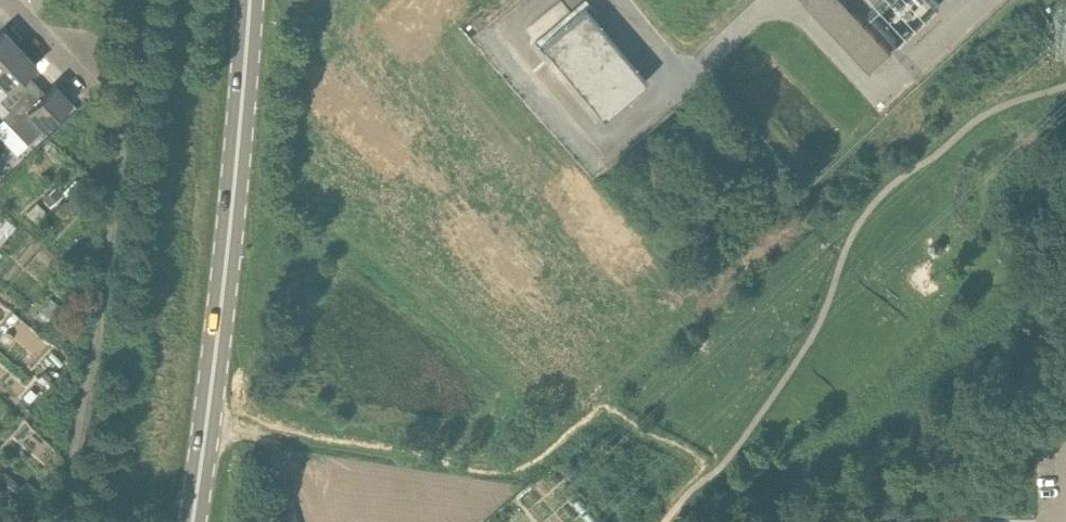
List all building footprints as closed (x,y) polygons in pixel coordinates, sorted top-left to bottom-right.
[(870,72),(891,52),(842,0),(803,0),(870,72)] [(876,6),(904,39),(944,4),(940,0),(883,0),(876,6)] [(647,80),(586,7),(543,43),(604,116),(647,80)] [(21,46),(4,29),(0,33),(0,67),(21,46)] [(0,67),(0,80),(10,90),(0,99),(10,109),(31,89),(21,80),(38,64),(21,46),(0,67)] [(31,89),(10,109),(3,116),(28,142),(45,127),(73,101),(56,83),(39,98),(31,89)] [(44,198),(50,205),(63,193),(55,186),(43,197),(44,198)] [(80,207),(89,197),(80,188),(67,201),(74,207),(80,207)] [(62,306),(51,296),(40,308),(51,318),(62,306)] [(40,308),(36,313),(46,322),(50,317),(40,308)] [(19,316),(14,311),(8,317),(13,322),(19,316)] [(45,371),(38,379),(43,384),(50,377),(45,371)]
